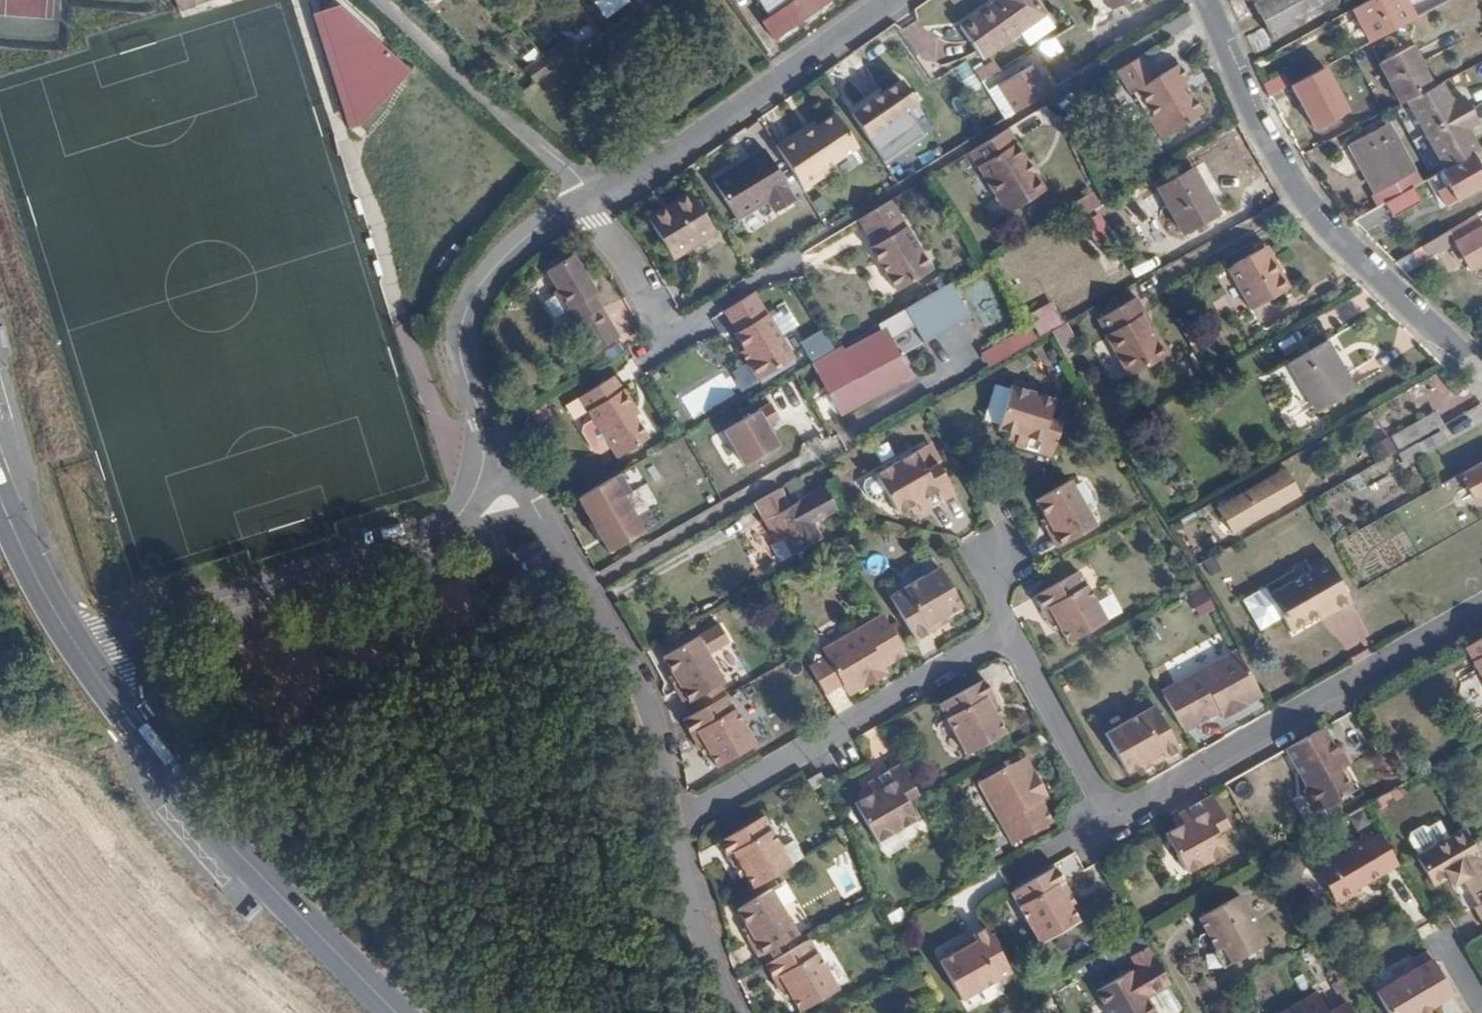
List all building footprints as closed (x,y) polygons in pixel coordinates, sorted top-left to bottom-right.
[(178,10),(195,5),(194,0),(175,0),(178,10)] [(604,21),(627,3),(625,0),(596,0),(591,4),(604,21)] [(786,6),(798,24),(833,0),(795,0),(786,6)] [(1040,3),(1037,0),(988,0),(956,29),(980,56),(1040,3)] [(1336,0),(1258,0),(1254,2),(1272,36),(1311,15),(1337,1),(1336,0)] [(1415,16),(1406,0),(1367,0),(1355,7),(1372,39),(1415,16)] [(324,21),(338,5),(313,14),(349,128),(359,126),(355,122),(324,21)] [(359,126),(410,71),(338,5),(324,21),(355,122),(359,126)] [(1399,102),(1430,86),(1409,45),(1378,61),(1399,102)] [(971,70),(966,60),(953,67),(965,91),(998,73),(991,59),(971,70)] [(1155,80),(1141,59),(1116,75),(1130,97),(1136,94),(1152,119),(1147,121),(1160,141),(1201,115),(1183,85),(1187,83),(1177,67),(1155,80)] [(1016,113),(1054,90),(1045,76),(1040,79),(1032,65),(998,86),(1016,113)] [(1284,85),(1307,132),(1345,113),(1322,67),(1284,85)] [(1279,75),(1261,83),(1268,98),(1286,90),(1279,75)] [(914,107),(900,84),(851,117),(866,139),(914,107)] [(827,175),(824,170),(857,149),(835,116),(817,128),(807,135),(803,129),(774,147),(802,192),(827,175)] [(817,128),(813,122),(803,129),(807,135),(817,128)] [(1414,171),(1389,123),(1351,143),(1378,191),(1414,171)] [(1045,191),(1007,130),(967,154),(1005,215),(1045,191)] [(792,198),(762,144),(708,174),(732,216),(765,198),(771,208),(792,198)] [(1475,150),(1417,182),(1422,190),(1447,176),(1450,180),(1440,186),(1449,202),(1468,190),(1481,182),(1481,162),(1475,150)] [(1156,186),(1183,233),(1196,225),(1202,222),(1218,212),(1193,166),(1156,186)] [(709,224),(686,186),(643,211),(665,248),(709,224)] [(1077,219),(1094,209),(1086,196),(1069,205),(1072,210),(1077,219)] [(929,266),(890,201),(858,221),(874,245),(870,247),(894,287),(929,266)] [(1367,231),(1382,219),(1374,208),(1359,220),(1367,231)] [(1112,240),(1097,212),(1083,221),(1099,246),(1112,240)] [(1473,214),(1418,245),(1424,255),(1450,241),(1468,270),(1481,262),(1481,230),(1473,214)] [(1205,227),(1202,222),(1196,225),(1200,230),(1205,227)] [(840,229),(801,255),(811,270),(851,245),(840,229)] [(1271,258),(1263,246),(1226,268),(1250,309),(1290,285),(1273,258),(1271,258)] [(554,293),(591,355),(619,337),(596,300),(594,301),(592,298),(596,295),(572,255),(546,271),(559,290),(554,293)] [(965,319),(946,286),(904,311),(924,343),(965,319)] [(792,358),(753,294),(724,312),(737,332),(733,334),(743,349),(739,352),(756,380),(792,358)] [(1146,311),(1137,296),(1098,319),(1104,330),(1104,333),(1130,377),(1170,353),(1153,325),(1151,326),(1143,313),(1146,311)] [(1072,339),(1064,324),(1050,333),(1057,348),(1072,339)] [(1027,326),(977,353),(985,369),(1036,342),(1027,326)] [(0,329),(0,354),(0,355),(10,352),(4,328),(0,329)] [(819,329),(796,344),(808,362),(831,347),(819,329)] [(895,362),(881,337),(845,357),(860,383),(833,399),(845,419),(886,395),(875,374),(895,362)] [(1344,371),(1327,342),(1288,364),(1305,392),(1344,371)] [(1344,371),(1305,392),(1320,418),(1358,395),(1344,371)] [(704,411),(735,394),(724,374),(693,390),(704,411)] [(603,449),(610,460),(641,441),(628,419),(633,416),(609,377),(571,399),(580,414),(582,413),(586,421),(603,449)] [(814,427),(802,404),(791,382),(766,395),(776,415),(786,410),(799,435),(814,427)] [(1048,458),(1058,425),(1044,421),(1050,400),(1009,387),(995,429),(1007,433),(1014,436),(1010,445),(1048,458)] [(1456,415),(1449,403),(1417,421),(1424,433),(1456,415)] [(758,458),(764,476),(790,467),(770,409),(718,426),(732,467),(758,458)] [(594,455),(603,449),(586,421),(576,427),(575,434),(587,453),(594,455)] [(1415,444),(1424,458),(1447,445),(1439,431),(1415,444)] [(1004,444),(1010,445),(1014,436),(1007,433),(1004,444)] [(940,460),(929,442),(917,451),(904,458),(876,473),(887,492),(899,511),(916,501),(923,513),(953,496),(934,463),(940,460)] [(1461,483),(1472,499),(1481,494),(1481,461),(1457,474),(1461,483)] [(1296,495),(1282,469),(1211,507),(1230,534),(1296,495)] [(639,534),(619,497),(628,491),(618,473),(569,500),(600,555),(639,534)] [(887,492),(876,473),(866,480),(864,487),(870,497),(877,499),(887,492)] [(1450,489),(1461,483),(1457,474),(1445,481),(1450,489)] [(1033,503),(1043,523),(1058,549),(1093,529),(1068,483),(1033,503)] [(789,506),(779,488),(764,497),(755,502),(773,533),(779,531),(782,537),(778,540),(772,544),(781,559),(792,553),(793,555),(821,539),(813,522),(836,509),(824,486),(789,506)] [(1058,549),(1043,523),(1039,526),(1054,551),(1058,549)] [(779,531),(773,533),(778,540),(782,537),(779,531)] [(1349,595),(1325,555),(1309,564),(1312,569),(1268,594),(1278,610),(1295,600),(1306,619),(1342,599),(1349,595)] [(934,620),(947,613),(961,604),(941,566),(891,596),(916,639),(937,626),(934,620)] [(1031,598),(1044,620),(1049,617),(1057,631),(1066,646),(1103,624),(1074,574),(1031,598)] [(1242,600),(1256,622),(1278,610),(1268,594),(1264,586),(1242,600)] [(1352,601),(1349,595),(1342,599),(1306,619),(1295,600),(1278,610),(1281,615),(1290,631),(1322,613),(1334,606),(1336,610),(1352,601)] [(1323,617),(1336,610),(1334,606),(1322,613),(1323,617)] [(1278,610),(1256,622),(1259,628),(1281,615),(1278,610)] [(950,619),(947,613),(934,620),(937,626),(950,619)] [(903,656),(880,617),(819,652),(824,660),(806,670),(821,697),(838,686),(846,698),(858,691),(877,681),(873,674),(880,670),(903,656)] [(1049,617),(1044,620),(1052,634),(1057,631),(1049,617)] [(1461,646),(1481,681),(1481,634),(1461,646)] [(661,657),(672,678),(687,703),(721,683),(694,637),(661,657)] [(1232,653),(1158,694),(1178,729),(1191,722),(1194,727),(1217,714),(1224,710),(1228,717),(1258,700),(1232,653)] [(884,676),(880,670),(873,674),(877,681),(884,676)] [(687,703),(672,678),(667,681),(682,706),(687,703)] [(988,709),(994,705),(981,684),(939,708),(967,757),(1004,737),(996,722),(988,709)] [(751,746),(723,697),(680,722),(691,744),(698,740),(706,754),(713,767),(751,746)] [(1002,719),(994,705),(988,709),(996,722),(1002,719)] [(1150,758),(1154,765),(1176,752),(1152,708),(1101,736),(1122,774),(1136,766),(1150,758)] [(1224,710),(1217,714),(1221,721),(1228,717),(1224,710)] [(1178,729),(1181,734),(1194,727),(1191,722),(1178,729)] [(1342,766),(1320,728),(1297,741),(1281,750),(1301,785),(1299,793),(1308,808),(1314,807),(1316,810),(1349,791),(1337,770),(1342,766)] [(698,740),(691,744),(699,758),(706,754),(698,740)] [(1141,773),(1154,765),(1150,758),(1136,766),(1141,773)] [(1035,794),(1042,790),(1025,760),(978,786),(1013,846),(1053,823),(1039,801),(1035,794)] [(917,799),(901,769),(867,789),(869,793),(872,798),(865,802),(855,809),(877,847),(916,824),(905,806),(917,799)] [(819,779),(807,786),(811,795),(824,787),(819,779)] [(1047,797),(1042,790),(1035,794),(1039,801),(1047,797)] [(872,798),(869,793),(862,797),(865,802),(872,798)] [(1172,818),(1174,821),(1177,827),(1171,831),(1160,837),(1182,876),(1221,853),(1211,836),(1223,828),(1206,798),(1172,818)] [(1177,827),(1174,821),(1167,825),(1171,831),(1177,827)] [(753,893),(790,870),(762,823),(718,848),(730,870),(737,866),(745,880),(753,893)] [(1446,842),(1436,826),(1425,832),(1419,831),(1407,838),(1406,844),(1416,860),(1446,842)] [(1468,845),(1461,833),(1446,842),(1416,860),(1413,861),(1430,890),(1444,881),(1450,889),(1460,883),(1469,897),(1481,889),(1481,869),(1468,845)] [(1394,869),(1375,837),(1312,875),(1330,908),(1334,906),(1335,909),(1352,898),(1351,894),(1394,869)] [(827,864),(840,898),(862,890),(849,856),(827,864)] [(738,884),(745,880),(737,866),(730,870),(738,884)] [(1060,897),(1068,892),(1054,871),(1010,895),(1039,944),(1076,923),(1068,909),(1060,897)] [(1475,908),(1481,904),(1481,889),(1469,897),(1475,908)] [(1076,906),(1068,892),(1060,897),(1068,909),(1076,906)] [(737,915),(749,936),(763,961),(798,941),(771,895),(737,915)] [(1220,951),(1230,968),(1263,948),(1236,901),(1198,924),(1215,954),(1220,951)] [(1475,908),(1471,910),(1481,927),(1481,904),(1475,908)] [(262,912),(257,907),(244,921),(249,926),(262,912)] [(1012,974),(986,931),(964,944),(968,951),(954,959),(940,967),(962,1004),(1012,974)] [(763,961),(749,936),(744,938),(759,964),(763,961)] [(968,951),(964,944),(950,952),(954,959),(968,951)] [(808,945),(765,969),(778,992),(784,988),(792,1002),(798,1012),(806,1012),(838,995),(808,945)] [(1222,972),(1230,968),(1220,951),(1215,954),(1213,956),(1222,972)] [(1424,952),(1410,961),(1415,970),(1372,994),(1384,1012),(1424,1012),(1450,998),(1424,952)] [(1153,963),(1129,977),(1126,976),(1093,996),(1099,1005),(1125,991),(1133,1005),(1120,1012),(1149,1012),(1144,1003),(1168,988),(1153,963)] [(786,1006),(792,1002),(784,988),(778,992),(786,1006)] [(1103,1012),(1120,1012),(1133,1005),(1125,991),(1099,1005),(1103,1012)] [(1313,996),(1284,1012),(1324,1012),(1313,996)]
